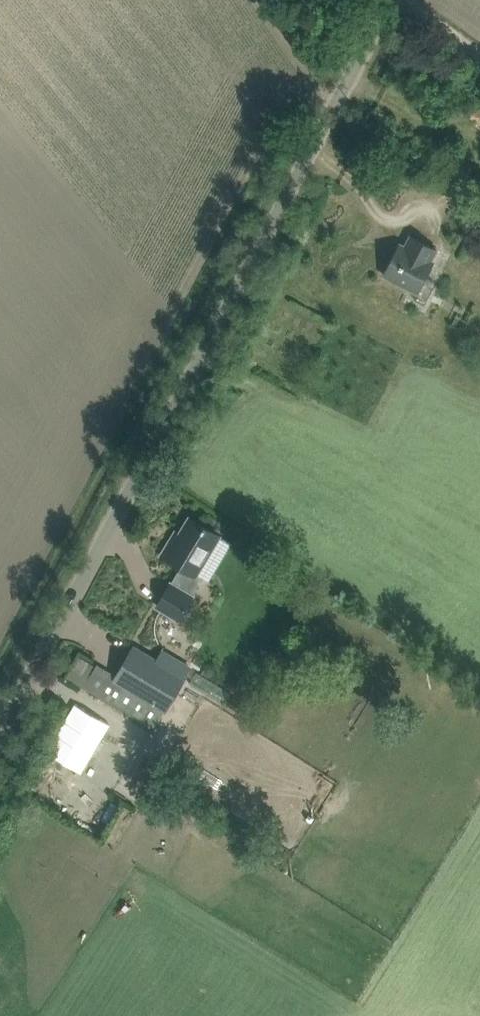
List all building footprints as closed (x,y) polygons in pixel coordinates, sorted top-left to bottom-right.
[(397,250),(384,274),(418,292),(434,261),(431,260),(437,249),(411,236),(402,252),(397,250)] [(199,573),(221,536),(190,518),(176,542),(172,539),(163,554),(181,566),(158,606),(181,619),(195,595),(193,594),(204,576),(199,573)] [(113,701),(155,726),(165,709),(166,710),(191,667),(190,667),(185,675),(134,645),(114,680),(123,685),(113,701)] [(91,778),(119,728),(82,708),(54,757),(91,778)] [(136,900),(133,909),(154,916),(157,907),(136,900)]
